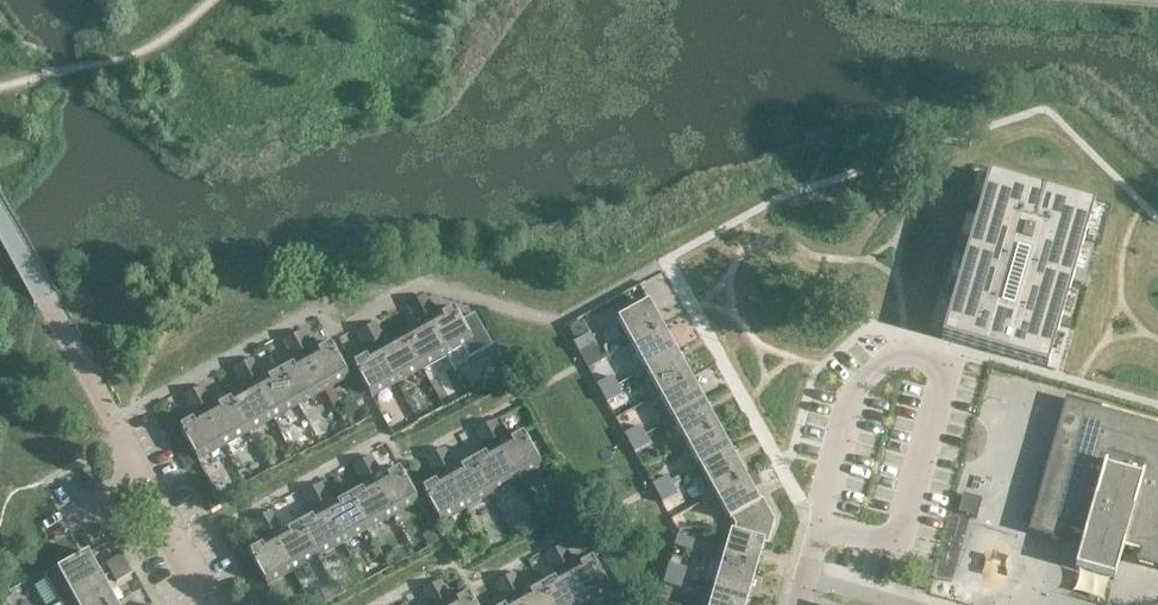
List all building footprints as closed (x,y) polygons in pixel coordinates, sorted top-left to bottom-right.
[(988,175),(941,338),(1047,369),(1094,205),(988,175)] [(434,312),(426,296),(417,301),(425,317),(434,312)] [(425,317),(417,301),(407,306),(416,322),(425,317)] [(618,319),(632,344),(662,327),(649,302),(618,319)] [(455,310),(429,324),(446,355),(453,367),(469,359),(491,346),(474,315),(462,322),(455,310)] [(581,320),(567,327),(576,342),(589,335),(581,320)] [(384,339),(375,324),(367,329),(375,344),(384,339)] [(446,355),(429,324),(404,338),(421,369),(446,355)] [(676,352),(662,327),(632,344),(646,369),(676,352)] [(375,344),(367,329),(357,334),(366,349),(375,344)] [(311,347),(302,332),(293,337),(301,352),(311,347)] [(576,342),(574,343),(579,352),(594,344),(589,335),(576,342)] [(301,352),(293,337),(284,342),(293,357),(301,352)] [(379,352),(396,383),(421,369),(404,338),(379,352)] [(318,352),(319,353),(306,360),(323,391),(348,377),(330,345),(318,352)] [(379,352),(366,359),(365,358),(353,365),(371,397),(396,383),(379,352)] [(690,377),(676,352),(646,369),(659,394),(690,377)] [(260,375),(252,359),(243,364),(252,380),(260,375)] [(293,366),(280,373),(298,405),(323,391),(306,360),(293,367),(293,366)] [(252,380),(243,364),(234,369),(243,385),(252,380)] [(273,418),(298,405),(280,373),(267,379),(268,381),(256,388),(273,418)] [(612,377),(597,385),(602,394),(617,386),(612,377)] [(704,402),(690,377),(659,394),(673,419),(704,402)] [(622,394),(617,386),(602,394),(607,403),(622,394)] [(211,403),(202,387),(193,392),(202,408),(211,403)] [(248,432),(273,418),(256,388),(231,401),(248,432)] [(202,408),(193,392),(184,397),(193,413),(202,408)] [(1114,579),(1123,548),(1139,552),(1136,563),(1157,570),(1157,424),(1065,398),(1027,533),(1064,543),(1067,532),(1083,537),(1075,568),(1114,579)] [(206,415),(223,446),(248,432),(231,401),(230,400),(217,407),(218,408),(206,415)] [(718,427),(704,402),(673,419),(687,444),(718,427)] [(198,460),(223,446),(206,415),(193,422),(192,421),(180,428),(198,460)] [(503,436),(494,421),(485,426),(494,441),(503,436)] [(494,441),(485,426),(477,431),(485,446),(494,441)] [(640,426),(625,435),(630,444),(645,435),(640,426)] [(731,451),(718,427),(687,444),(701,468),(731,451)] [(511,442),(498,449),(515,480),(541,465),(523,433),(511,440),(511,442)] [(650,444),(645,435),(630,444),(635,453),(650,444)] [(453,464),(445,449),(435,454),(444,469),(453,464)] [(490,493),(515,480),(498,449),(486,456),(485,454),(473,461),(490,493)] [(745,476),(731,451),(701,468),(715,493),(745,476)] [(444,469),(435,454),(427,459),(435,474),(444,469)] [(380,472),(371,457),(362,462),(371,477),(380,472)] [(461,470),(448,477),(465,507),(490,493),(473,461),(460,468),(461,470)] [(371,477),(362,462),(353,467),(362,482),(371,477)] [(388,477),(375,484),(392,515),(417,501),(400,469),(387,476),(388,477)] [(755,474),(748,477),(755,490),(762,486),(755,474)] [(759,501),(745,476),(715,493),(730,520),(732,519),(735,526),(733,532),(733,533),(764,542),(764,544),(768,545),(775,521),(763,499),(759,501)] [(440,522),(465,507),(448,477),(435,484),(435,483),(422,490),(440,522)] [(668,477),(652,485),(657,494),(673,486),(668,477)] [(330,500),(321,484),(312,489),(321,505),(330,500)] [(362,490),(349,497),(367,529),(392,515),(375,484),(362,491),(362,490)] [(678,494),(673,486),(657,494),(662,503),(678,494)] [(321,505),(312,489),(303,494),(312,509),(321,505)] [(976,518),(982,499),(963,494),(958,513),(976,518)] [(342,543),(367,529),(349,497),(336,504),(337,505),(325,512),(342,543)] [(280,527),(271,512),(262,516),(271,532),(280,527)] [(325,512),(300,526),(317,557),(342,543),(325,512)] [(271,532),(262,516),(253,522),(262,537),(271,532)] [(292,571),(317,557),(300,526),(299,525),(287,532),(287,533),(275,540),(292,571)] [(433,530),(422,536),(428,546),(438,541),(433,530)] [(730,531),(722,559),(756,569),(764,544),(764,542),(733,533),(733,532),(730,531)] [(694,541),(677,536),(674,546),(691,551),(694,541)] [(267,585),(292,571),(275,540),(262,547),(261,546),(249,553),(267,585)] [(573,561),(564,546),(555,551),(563,566),(573,561)] [(402,547),(389,554),(395,565),(407,558),(402,547)] [(563,566),(555,551),(546,556),(555,571),(563,566)] [(102,578),(88,552),(57,569),(45,576),(59,602),(62,600),(102,578)] [(127,564),(122,555),(107,564),(111,573),(127,564)] [(581,566),(568,573),(585,604),(611,590),(593,558),(580,565),(581,566)] [(756,569),(722,559),(714,587),(748,596),(756,569)] [(132,573),(127,564),(111,573),(116,582),(132,573)] [(686,569),(669,564),(666,574),(683,579),(686,569)] [(523,589),(514,573),(505,578),(513,594),(523,589)] [(543,587),(553,604),(584,604),(585,604),(568,573),(556,580),(555,579),(542,586),(543,587)] [(683,579),(666,574),(663,583),(680,588),(683,579)] [(343,577),(332,583),(339,596),(350,590),(343,577)] [(102,578),(62,600),(64,604),(112,604),(116,603),(102,578)] [(513,594),(505,578),(496,583),(505,599),(513,594)] [(449,596),(441,581),(432,586),(440,601),(449,596)] [(432,586),(423,591),(431,604),(434,604),(440,601),(432,586)] [(543,587),(542,586),(530,593),(530,594),(518,601),(520,604),(553,604),(543,587)] [(714,587),(709,604),(746,604),(748,596),(714,587)] [(307,597),(311,604),(322,604),(327,602),(320,590),(307,597)] [(452,604),(476,604),(469,594),(457,601),(457,602),(452,604)]
